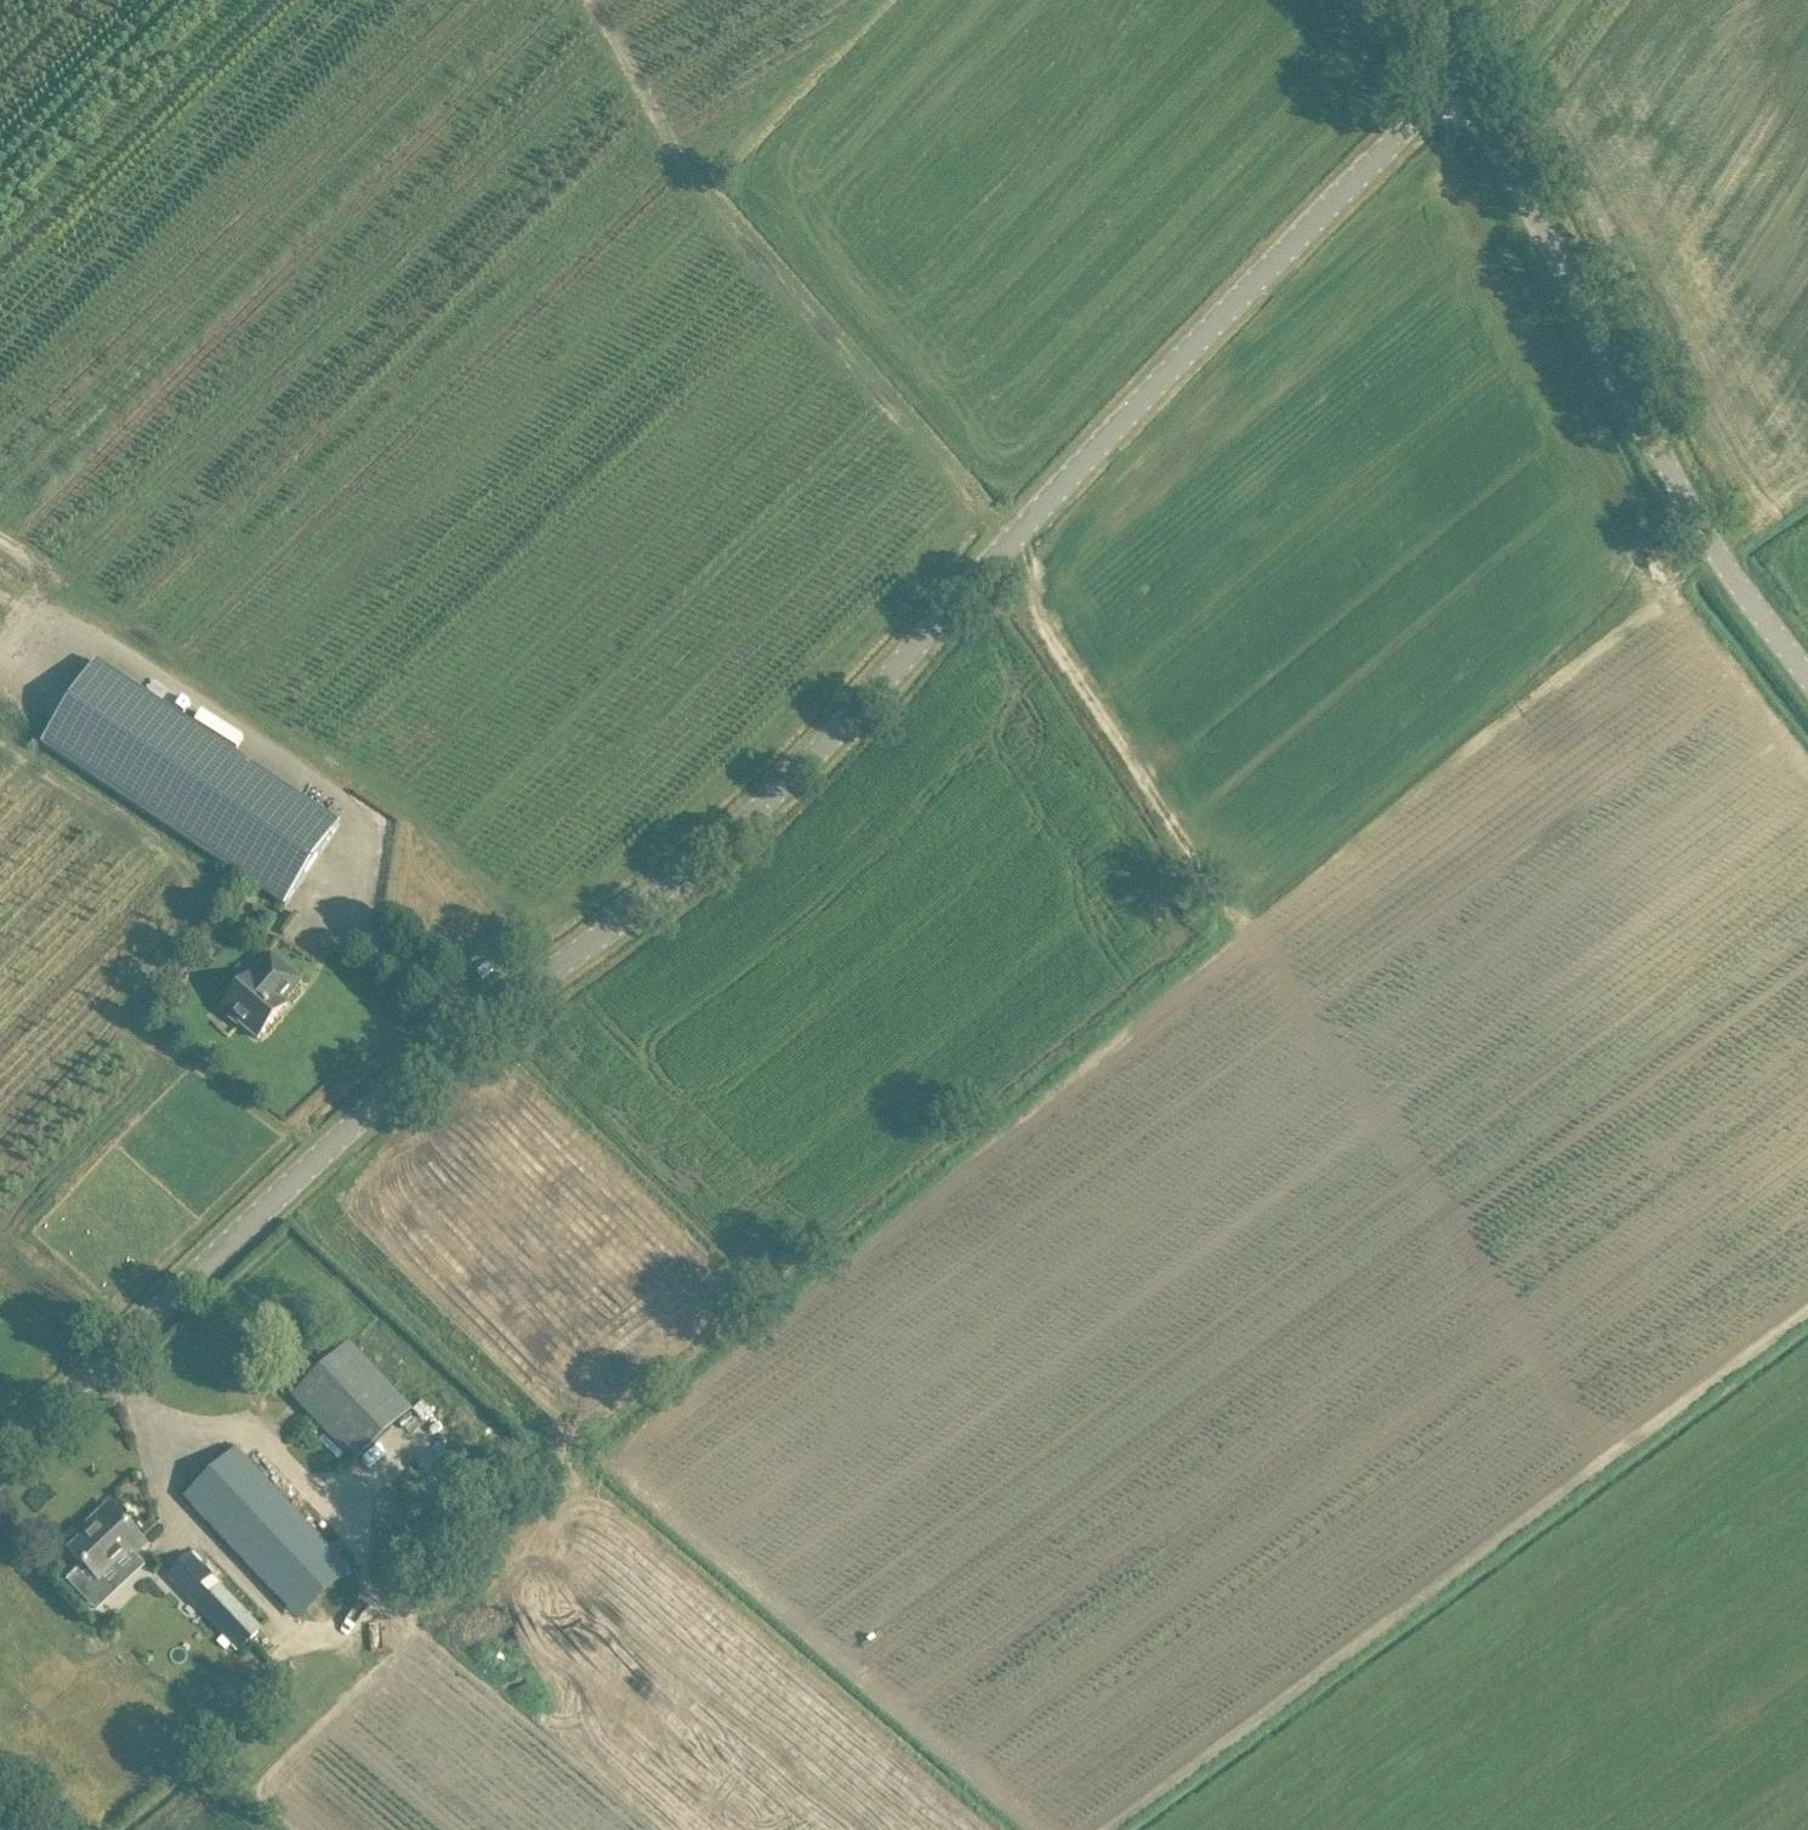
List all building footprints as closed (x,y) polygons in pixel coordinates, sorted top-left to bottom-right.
[(340,825),(272,779),(97,663),(42,745),(286,907),(340,825)] [(252,975),(225,1006),(221,1012),(237,1026),(239,1023),(258,1040),(288,1006),(284,1003),(302,983),(271,956),(253,976),(252,975)] [(350,1345),(294,1398),(355,1463),(411,1410),(350,1345)] [(351,1572),(272,1487),(238,1451),(186,1500),(275,1595),(302,1570),(326,1596),(351,1572)] [(147,1545),(126,1524),(109,1506),(92,1523),(96,1528),(70,1552),(99,1582),(128,1555),(132,1559),(147,1545)] [(192,1555),(169,1577),(239,1651),(262,1629),(192,1555)]
